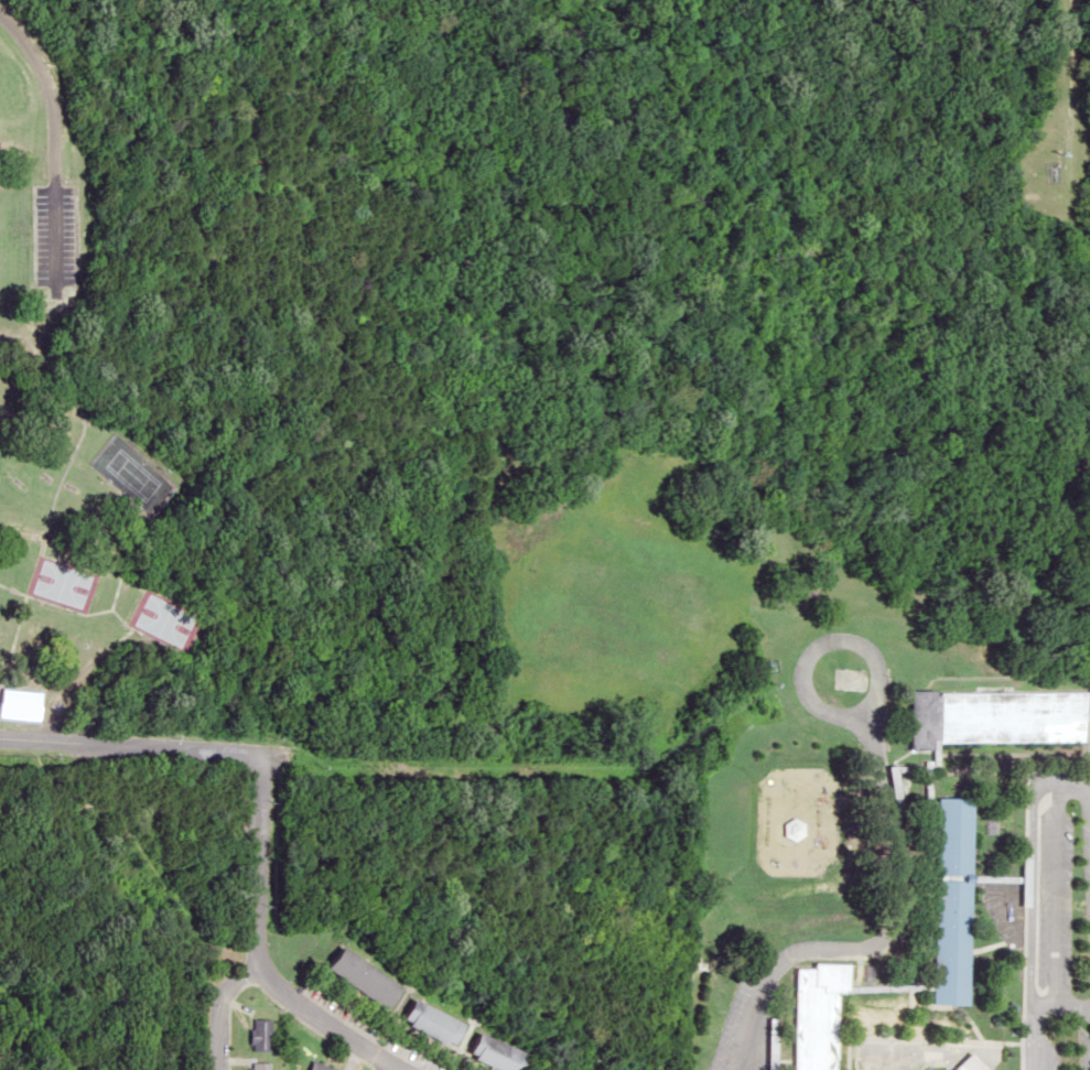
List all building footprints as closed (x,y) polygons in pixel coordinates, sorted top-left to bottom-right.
[(44,692),(2,689),(0,716),(0,718),(41,721),(44,692)] [(1072,738),(1071,689),(898,692),(899,750),(928,749),(927,740),(1072,738)] [(928,876),(927,1003),(963,1004),(965,874),(966,874),(967,797),(930,796),(929,876),(928,876)] [(328,967),(392,1009),(406,986),(342,945),(328,967)] [(825,993),(840,992),(838,963),(792,967),(799,1069),(830,1069),(825,993)] [(467,1022),(417,999),(405,1023),(456,1046),(467,1022)] [(250,1051),(271,1051),(271,1019),(250,1019),(250,1051)] [(503,1069),(525,1069),(532,1056),(481,1030),(469,1053),(503,1069)] [(965,1052),(945,1069),(981,1069),(965,1052)] [(313,1059),(309,1069),(342,1069),(313,1059)]
